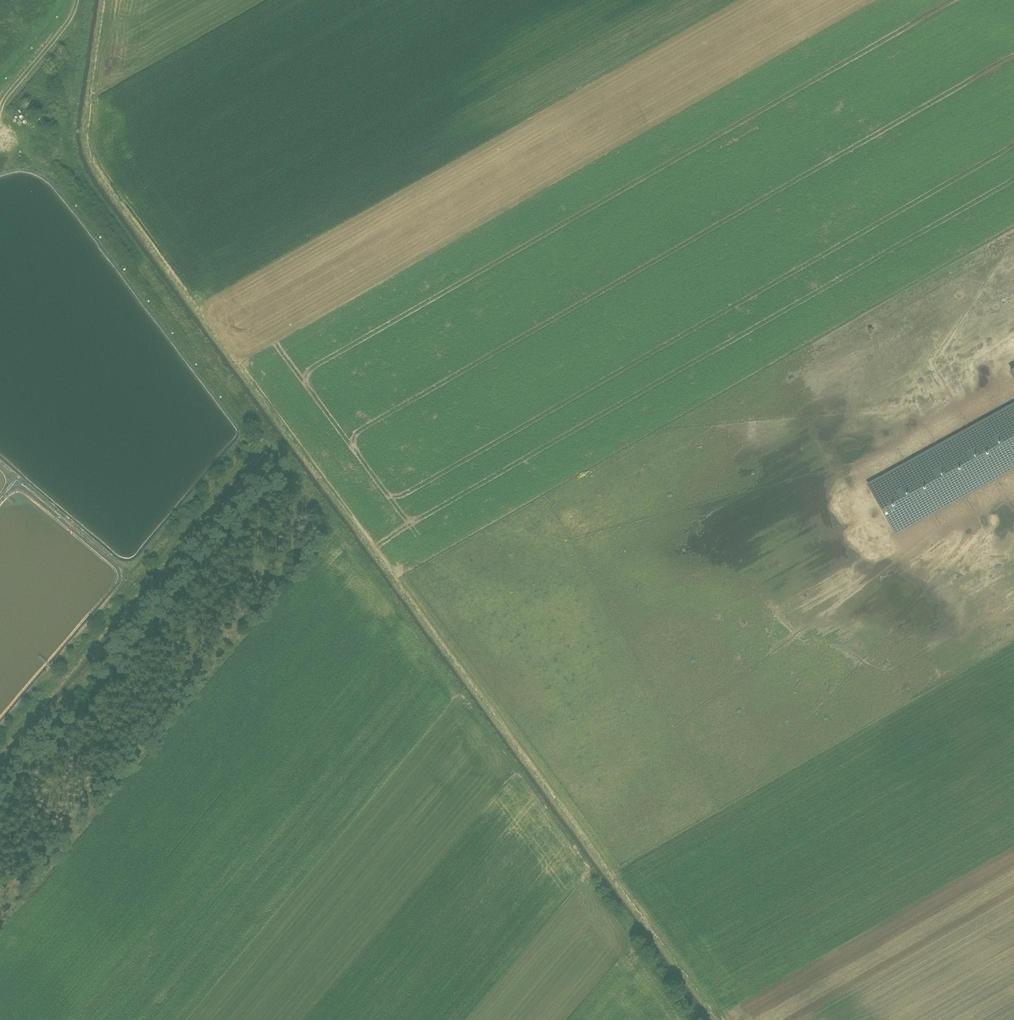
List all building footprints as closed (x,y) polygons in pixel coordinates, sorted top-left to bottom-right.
[(872,483),(900,535),(1013,472),(1013,405),(872,483)]
